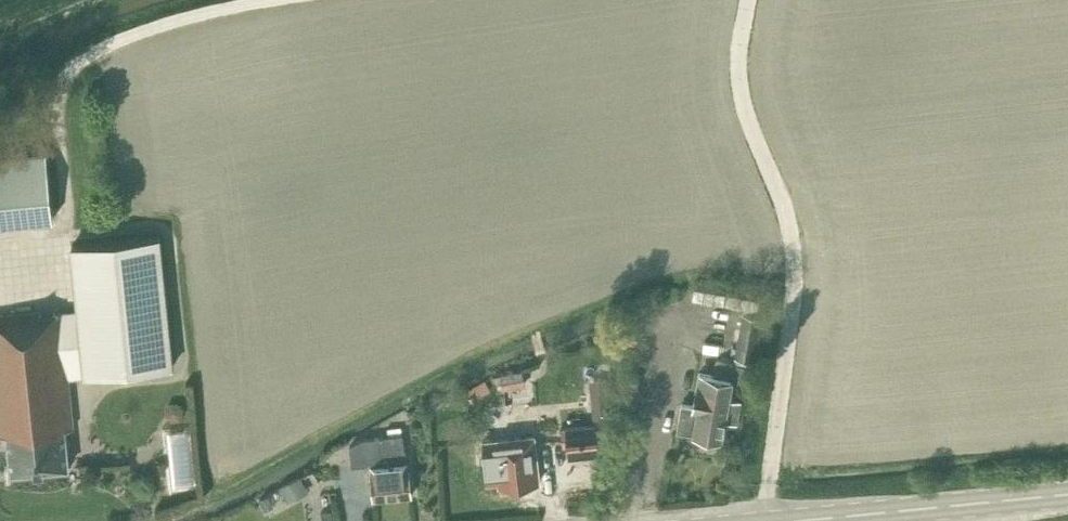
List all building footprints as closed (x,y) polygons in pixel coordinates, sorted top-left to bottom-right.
[(53,219),(46,153),(0,157),(0,224),(53,219)] [(61,312),(40,315),(40,311),(0,315),(0,436),(7,435),(11,473),(68,467),(64,429),(74,428),(68,378),(172,367),(159,237),(72,246),(78,310),(61,312)] [(761,317),(742,313),(735,357),(753,361),(761,317)] [(695,434),(694,434),(720,439),(731,379),(743,381),(745,366),(716,361),(714,375),(699,373),(693,405),(682,403),(677,431),(695,434)] [(522,371),(492,377),(494,385),(502,383),(503,390),(525,386),(522,371)] [(598,382),(596,418),(608,419),(610,382),(598,382)] [(599,455),(596,424),(561,427),(563,445),(566,445),(568,458),(599,455)] [(405,451),(404,451),(402,435),(379,437),(364,439),(350,446),(352,466),(367,465),(370,462),(371,462),(372,476),(371,476),(373,500),(411,496),(409,472),(407,472),(405,451)] [(495,440),(498,467),(486,468),(487,485),(500,484),(500,486),(539,482),(534,436),(495,440)] [(308,492),(300,476),(279,487),(287,503),(308,492)] [(268,494),(258,499),(264,509),(274,504),(268,494)] [(322,520),(333,520),(332,509),(321,511),(322,520)]
